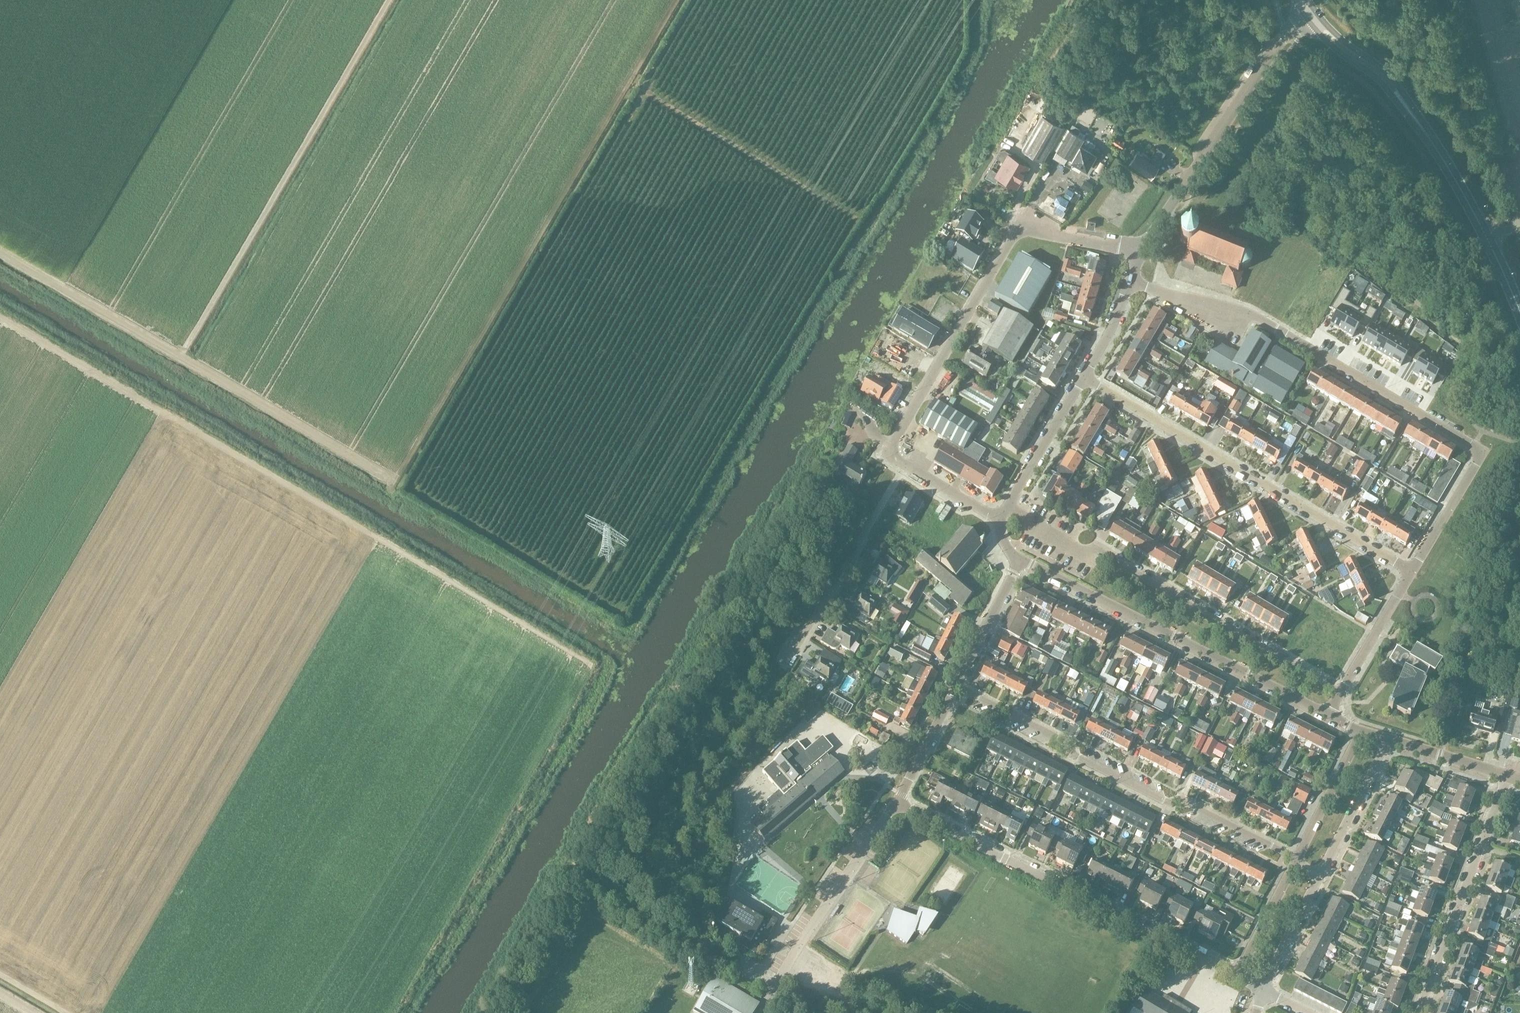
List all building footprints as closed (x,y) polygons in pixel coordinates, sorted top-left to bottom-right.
[(1223,107),(1226,109),(1239,89),(1235,87),(1223,107)] [(1062,126),(1041,114),(1021,148),(1042,161),(1062,126)] [(1083,138),(1068,130),(1056,151),(1067,157),(1063,164),(1070,168),(1073,162),(1086,170),(1091,160),(1095,162),(1100,153),(1093,148),(1091,152),(1079,145),(1083,138)] [(1153,153),(1161,158),(1165,153),(1156,147),(1153,153)] [(1130,162),(1128,164),(1151,179),(1152,176),(1159,167),(1156,165),(1158,164),(1161,158),(1153,153),(1150,157),(1143,152),(1141,155),(1137,152),(1136,152),(1130,162)] [(998,176),(1014,185),(1025,166),(1009,156),(998,176)] [(984,183),(992,185),(993,179),(986,177),(984,183)] [(1057,205),(1054,211),(1063,216),(1073,200),(1075,202),(1079,196),(1076,194),(1077,192),(1068,186),(1062,196),(1061,195),(1056,196),(1054,200),(1055,204),(1057,205)] [(982,254),(968,246),(971,241),(972,240),(974,240),(976,241),(979,235),(978,234),(978,233),(976,232),(980,225),(966,217),(957,233),(964,237),(951,259),(972,272),(982,254)] [(1093,229),(1095,221),(1087,220),(1086,228),(1093,229)] [(1247,253),(1246,252),(1247,248),(1210,233),(1210,231),(1205,229),(1205,231),(1195,227),(1192,231),(1191,230),(1189,230),(1188,230),(1187,230),(1186,230),(1185,231),(1183,231),(1182,232),(1182,233),(1181,234),(1181,235),(1180,236),(1180,237),(1180,239),(1180,240),(1181,241),(1181,242),(1182,243),(1182,244),(1183,244),(1184,245),(1185,245),(1187,246),(1186,251),(1187,251),(1185,258),(1186,260),(1191,262),(1194,262),(1197,255),(1228,267),(1221,283),(1236,289),(1241,274),(1238,273),(1240,267),(1242,268),(1243,268),(1244,267),(1245,267),(1246,267),(1247,266),(1248,265),(1249,265),(1249,264),(1250,263),(1250,262),(1250,260),(1251,260),(1250,259),(1250,257),(1250,256),(1249,255),(1248,254),(1247,253)] [(1088,269),(1086,276),(1100,281),(1104,267),(1096,264),(1098,258),(1087,254),(1084,261),(1085,262),(1083,268),(1088,269)] [(1018,257),(995,297),(1027,316),(1050,276),(1047,274),(1048,273),(1049,273),(1021,256),(1020,257),(1021,257),(1020,259),(1018,257)] [(1073,276),(1075,270),(1069,268),(1070,263),(1064,261),(1060,273),(1073,276)] [(942,286),(959,295),(970,274),(953,265),(942,286)] [(1075,270),(1073,276),(1079,278),(1080,274),(1081,271),(1075,270)] [(1082,290),(1096,294),(1100,281),(1086,276),(1082,290)] [(922,310),(931,290),(923,286),(914,306),(922,310)] [(1337,313),(1330,325),(1341,331),(1355,308),(1345,302),(1350,294),(1342,289),(1330,309),(1337,313)] [(1092,308),(1096,294),(1082,290),(1078,304),(1092,308)] [(1065,303),(1067,297),(1061,295),(1059,302),(1065,303)] [(992,302),(987,310),(997,316),(1002,307),(992,302)] [(1092,308),(1078,304),(1072,302),(1071,305),(1067,316),(1088,322),(1092,308)] [(1355,308),(1341,331),(1352,337),(1359,326),(1366,330),(1376,312),(1369,308),(1365,314),(1355,308)] [(1162,323),(1165,317),(1153,310),(1147,321),(1164,331),(1162,334),(1163,335),(1167,337),(1170,331),(1166,329),(1167,327),(1162,323)] [(1003,311),(982,346),(984,347),(980,354),(971,349),(963,364),(985,377),(993,362),(987,358),(991,351),(1011,364),(1032,328),(1003,311)] [(893,329),(927,350),(937,332),(903,312),(893,329)] [(1055,313),(1053,320),(1065,323),(1067,317),(1055,313)] [(1162,334),(1164,331),(1147,321),(1140,332),(1152,339),(1156,333),(1162,337),(1163,335),(1162,334)] [(1372,326),(1362,344),(1372,349),(1382,332),(1372,326)] [(1191,328),(1185,338),(1192,342),(1198,332),(1191,328)] [(1170,331),(1167,337),(1171,340),(1175,334),(1170,331)] [(1149,345),(1152,339),(1140,332),(1134,342),(1146,349),(1152,352),(1150,355),(1154,358),(1158,352),(1153,350),(1155,348),(1149,345)] [(1382,332),(1372,349),(1381,355),(1391,338),(1382,332)] [(1062,333),(1055,346),(1059,348),(1074,357),(1080,346),(1066,338),(1067,336),(1062,333)] [(1304,365),(1270,345),(1251,334),(1236,359),(1229,354),(1230,352),(1216,344),(1205,362),(1232,378),(1233,377),(1242,382),(1241,383),(1251,389),(1252,388),(1280,405),(1304,365)] [(1391,338),(1381,355),(1391,360),(1401,343),(1391,338)] [(1033,347),(1038,350),(1042,344),(1037,341),(1033,347)] [(1140,360),(1146,349),(1134,342),(1128,352),(1140,360)] [(1401,343),(1391,360),(1400,366),(1406,357),(1411,359),(1417,349),(1412,345),(1410,349),(1401,343)] [(1034,356),(1038,350),(1033,347),(1029,353),(1034,356)] [(1067,368),(1074,357),(1059,348),(1056,354),(1052,351),(1049,356),(1053,359),(1067,368)] [(1419,350),(1413,361),(1418,364),(1413,372),(1412,373),(1422,379),(1433,361),(1432,361),(1423,355),(1425,353),(1419,350)] [(1137,365),(1140,360),(1128,352),(1122,363),(1139,373),(1141,370),(1142,368),(1137,365)] [(1158,352),(1154,358),(1159,361),(1162,355),(1158,352)] [(864,363),(876,370),(879,365),(867,358),(864,363)] [(1061,378),(1067,368),(1053,359),(1050,364),(1046,362),(1043,367),(1047,370),(1061,378)] [(1432,361),(1433,361),(1422,379),(1432,385),(1437,375),(1443,378),(1449,367),(1444,364),(1443,365),(1433,359),(1432,361)] [(1145,373),(1141,370),(1139,373),(1122,363),(1115,374),(1133,384),(1138,377),(1142,379),(1145,373)] [(933,378),(944,385),(951,375),(940,369),(933,378)] [(1054,389),(1061,378),(1047,370),(1044,375),(1038,372),(1035,378),(1026,372),(1023,378),(1035,385),(1038,380),(1040,381),(1054,389)] [(1317,390),(1324,377),(1313,371),(1306,383),(1317,390)] [(1142,379),(1146,382),(1150,376),(1145,373),(1142,379)] [(1328,396),(1335,384),(1324,377),(1317,390),(1328,396)] [(869,378),(861,392),(878,401),(879,399),(882,401),(881,403),(892,409),(902,392),(891,385),(886,394),(883,392),(886,387),(880,384),(882,381),(876,378),(875,381),(869,378)] [(1235,389),(1217,378),(1211,386),(1230,397),(1235,389)] [(1339,403),(1346,390),(1335,384),(1328,396),(1339,403)] [(1161,400),(1167,390),(1166,389),(1161,386),(1155,397),(1160,400),(1161,400)] [(1179,391),(1176,389),(1172,387),(1168,393),(1173,396),(1168,405),(1175,409),(1174,411),(1179,414),(1180,412),(1181,412),(1186,403),(1185,402),(1177,397),(1179,391)] [(985,421),(986,422),(990,424),(1009,391),(1005,389),(985,421)] [(1350,409),(1357,397),(1346,390),(1339,403),(1350,409)] [(1027,402),(1042,411),(1048,400),(1034,391),(1027,402)] [(1201,404),(1192,398),(1188,396),(1185,402),(1186,403),(1181,412),(1194,420),(1199,411),(1197,409),(1201,404)] [(1361,416),(1368,403),(1357,397),(1350,409),(1361,416)] [(1236,414),(1241,405),(1233,400),(1228,409),(1236,414)] [(1478,407),(1486,414),(1492,408),(1483,401),(1478,407)] [(934,402),(920,426),(946,441),(943,446),(933,463),(940,467),(957,477),(962,480),(992,497),(1002,480),(976,464),(984,451),(968,442),(977,427),(934,402)] [(1035,421),(1042,411),(1027,402),(1021,413),(1035,421)] [(1372,422),(1379,410),(1368,403),(1361,416),(1372,422)] [(1215,412),(1205,406),(1201,404),(1197,409),(1199,411),(1194,420),(1206,428),(1215,412)] [(1104,419),(1108,414),(1096,407),(1089,418),(1101,424),(1107,428),(1105,431),(1110,433),(1113,427),(1109,425),(1110,423),(1104,419)] [(1298,422),(1302,415),(1295,410),(1291,417),(1298,422)] [(1383,429),(1390,416),(1379,410),(1372,422),(1383,429)] [(1029,432),(1035,421),(1021,413),(1015,424),(1029,432)] [(1243,429),(1241,428),(1233,424),(1236,417),(1232,415),(1228,421),(1228,420),(1228,421),(1230,422),(1224,431),(1237,439),(1243,429)] [(1302,415),(1298,422),(1306,426),(1310,419),(1302,415)] [(1383,429),(1394,435),(1401,423),(1390,416),(1383,429)] [(1107,428),(1101,424),(1089,418),(1083,428),(1095,435),(1100,437),(1103,432),(1105,431),(1107,428)] [(1256,437),(1254,435),(1246,431),(1248,425),(1244,422),(1241,428),(1243,429),(1237,439),(1250,446),(1256,437)] [(1317,423),(1313,430),(1321,435),(1325,428),(1317,423)] [(1414,443),(1422,430),(1410,423),(1403,436),(1414,443)] [(1023,443),(1029,432),(1015,424),(1008,435),(1023,443)] [(1289,436),(1295,440),(1301,429),(1295,426),(1289,436)] [(1113,427),(1110,433),(1114,436),(1118,430),(1113,427)] [(1089,446),(1095,435),(1083,428),(1077,438),(1089,446)] [(1332,432),(1325,428),(1321,435),(1328,439),(1332,432)] [(1134,444),(1140,433),(1133,429),(1127,440),(1134,444)] [(1270,437),(1261,432),(1257,430),(1254,435),(1256,437),(1250,446),(1263,454),(1268,444),(1266,443),(1270,437)] [(1425,449),(1432,436),(1422,430),(1414,443),(1425,449)] [(1016,454),(1023,443),(1008,435),(1002,446),(1016,454)] [(1339,436),(1335,443),(1342,448),(1346,441),(1339,436)] [(1432,436),(1425,449),(1436,456),(1443,443),(1444,442),(1438,439),(1438,440),(1432,436)] [(1268,444),(1263,454),(1276,462),(1281,452),(1271,446),(1274,440),(1270,437),(1266,443),(1268,444)] [(1083,456),(1089,446),(1077,438),(1071,449),(1083,456)] [(1354,445),(1346,441),(1342,448),(1350,452),(1354,445)] [(1153,461),(1163,456),(1156,442),(1146,447),(1151,458),(1146,462),(1148,466),(1154,463),(1153,461)] [(1447,462),(1449,459),(1455,450),(1443,443),(1436,456),(1447,462)] [(1325,452),(1331,456),(1337,448),(1331,444),(1325,452)] [(848,485),(856,491),(866,475),(849,465),(857,451),(848,446),(840,460),(844,462),(837,473),(850,481),(848,485)] [(1097,455),(1101,448),(1096,446),(1093,452),(1097,455)] [(1101,448),(1097,455),(1102,457),(1105,451),(1101,448)] [(1368,454),(1361,449),(1357,457),(1364,460),(1368,454)] [(993,451),(990,458),(1000,463),(1004,457),(993,451)] [(1121,462),(1127,455),(1121,451),(1115,458),(1121,462)] [(1064,489),(1081,461),(1082,459),(1069,452),(1060,466),(1061,466),(1053,479),(1042,497),(1055,505),(1056,503),(1064,489)] [(1309,469),(1307,468),(1300,463),(1302,457),(1298,454),(1295,460),(1294,460),(1296,461),(1291,470),(1303,478),(1309,469)] [(1374,458),(1368,454),(1364,460),(1370,464),(1374,458)] [(1160,474),(1169,469),(1163,456),(1153,461),(1154,463),(1148,466),(1148,467),(1151,473),(1152,473),(1154,479),(1160,476),(1160,474)] [(1129,458),(1123,468),(1129,472),(1136,461),(1129,458)] [(1446,464),(1457,470),(1460,465),(1449,459),(1447,462),(1446,464)] [(1322,476),(1320,475),(1312,470),(1315,464),(1311,462),(1307,468),(1309,469),(1303,478),(1316,486),(1322,476)] [(1360,463),(1352,477),(1360,481),(1368,468),(1360,463)] [(1454,474),(1457,470),(1446,464),(1444,468),(1454,474)] [(1397,471),(1390,467),(1386,474),(1393,478),(1397,471)] [(1369,468),(1360,489),(1370,493),(1380,472),(1369,468)] [(1451,479),(1454,474),(1444,468),(1441,473),(1451,479)] [(1167,490),(1166,487),(1176,483),(1169,469),(1160,474),(1160,476),(1164,484),(1159,488),(1161,492),(1167,489),(1167,490)] [(1334,483),(1333,482),(1325,478),(1327,471),(1323,469),(1320,475),(1322,476),(1316,486),(1329,493),(1334,483)] [(1201,489),(1211,484),(1204,471),(1194,476),(1195,478),(1190,480),(1195,489),(1194,490),(1196,494),(1202,491),(1201,489)] [(1405,475),(1397,471),(1393,478),(1401,482),(1405,475)] [(1448,484),(1451,479),(1441,473),(1438,478),(1448,484)] [(1334,483),(1329,493),(1342,501),(1348,491),(1338,485),(1340,479),(1336,477),(1333,482),(1334,483)] [(1446,489),(1448,484),(1438,478),(1435,483),(1446,489)] [(1415,491),(1419,484),(1412,480),(1408,487),(1415,491)] [(1443,494),(1446,489),(1435,483),(1432,488),(1443,494)] [(1086,487),(1081,484),(1078,490),(1075,495),(1064,489),(1056,503),(1071,512),(1072,512),(1083,493),(1086,487)] [(1208,502),(1218,498),(1211,484),(1201,489),(1202,491),(1206,499),(1200,503),(1202,507),(1208,505),(1208,502)] [(1419,484),(1415,491),(1423,495),(1427,489),(1419,484)] [(1087,521),(1105,491),(1096,485),(1089,497),(1083,493),(1072,512),(1087,521)] [(1188,503),(1195,498),(1189,487),(1181,491),(1188,503)] [(1440,499),(1443,494),(1432,488),(1430,493),(1440,499)] [(1105,491),(1087,521),(1099,528),(1103,521),(1107,523),(1121,500),(1105,491)] [(1437,504),(1440,499),(1430,493),(1427,498),(1437,504)] [(909,524),(921,504),(907,496),(895,517),(909,524)] [(1375,506),(1377,500),(1368,496),(1366,501),(1375,506)] [(1416,496),(1412,505),(1430,514),(1432,509),(1424,505),(1426,501),(1416,496)] [(1209,521),(1215,518),(1216,518),(1215,516),(1224,511),(1218,498),(1208,502),(1208,505),(1212,512),(1207,517),(1201,519),(1203,524),(1209,521)] [(1372,513),(1370,512),(1363,507),(1365,501),(1361,499),(1358,504),(1357,504),(1357,505),(1359,506),(1354,515),(1367,523),(1372,513)] [(1253,520),(1263,515),(1257,502),(1247,507),(1252,517),(1246,521),(1248,525),(1254,522),(1253,520)] [(1246,506),(1241,508),(1244,515),(1249,513),(1246,506)] [(1385,521),(1383,519),(1375,515),(1378,508),(1374,506),(1370,512),(1372,513),(1367,523),(1379,530),(1385,521)] [(1424,514),(1421,518),(1413,512),(1407,520),(1421,530),(1429,518),(1424,514)] [(1398,528),(1396,527),(1388,522),(1391,516),(1387,514),(1383,519),(1385,521),(1379,530),(1392,538),(1398,528)] [(1260,534),(1270,529),(1263,515),(1253,520),(1254,522),(1258,531),(1253,534),(1255,539),(1255,538),(1261,536),(1260,534)] [(1178,516),(1170,528),(1179,533),(1182,529),(1196,538),(1201,531),(1178,516)] [(1120,541),(1130,523),(1125,520),(1122,525),(1116,522),(1109,534),(1120,541)] [(1398,528),(1392,538),(1405,545),(1411,536),(1401,530),(1403,523),(1399,521),(1396,527),(1398,528)] [(1137,535),(1141,529),(1130,523),(1120,541),(1130,547),(1137,535)] [(1150,529),(1156,533),(1159,528),(1153,525),(1150,529)] [(1261,536),(1255,538),(1261,552),(1267,549),(1267,550),(1268,549),(1267,547),(1276,543),(1270,529),(1260,534),(1261,536)] [(956,577),(957,575),(959,574),(958,574),(960,572),(961,572),(961,571),(966,566),(966,565),(970,560),(971,560),(972,560),(971,559),(976,554),(977,554),(976,553),(977,552),(979,553),(981,550),(980,549),(980,548),(981,548),(982,548),(980,546),(978,544),(961,530),(961,531),(960,533),(958,535),(957,537),(956,536),(956,537),(951,542),(950,543),(951,543),(947,549),(946,548),(945,549),(946,549),(941,554),(940,555),(941,555),(940,557),(938,558),(937,560),(925,549),(918,557),(916,559),(917,559),(914,561),(927,572),(929,574),(927,577),(947,595),(950,592),(952,594),(961,601),(961,602),(964,605),(974,593),(958,579),(957,579),(956,578),(956,577)] [(1301,549),(1311,544),(1305,531),(1295,536),(1300,546),(1294,550),(1296,554),(1302,551),(1301,549)] [(888,550),(892,544),(880,535),(876,541),(888,550)] [(1022,535),(1018,542),(1023,545),(1027,537),(1022,535)] [(1141,553),(1148,541),(1137,535),(1130,547),(1141,553)] [(1171,542),(1177,545),(1180,541),(1174,537),(1171,542)] [(1151,559),(1158,547),(1148,541),(1141,553),(1151,559)] [(1175,550),(1177,545),(1171,542),(1169,546),(1172,548),(1161,566),(1172,572),(1180,560),(1173,556),(1176,550),(1175,550)] [(1308,562),(1318,557),(1311,544),(1301,549),(1302,551),(1306,559),(1301,563),(1303,567),(1309,564),(1308,562)] [(1172,548),(1169,546),(1167,545),(1164,550),(1158,547),(1151,559),(1161,566),(1172,548)] [(1202,565),(1209,569),(1214,559),(1207,556),(1202,565)] [(1315,576),(1324,571),(1318,557),(1308,562),(1309,564),(1313,572),(1307,577),(1309,581),(1316,578),(1315,576)] [(887,586),(892,577),(895,578),(902,570),(887,558),(883,562),(878,559),(872,568),(865,563),(857,576),(868,582),(871,577),(887,586)] [(1247,559),(1240,570),(1247,575),(1254,564),(1247,559)] [(1349,578),(1360,573),(1353,559),(1343,564),(1348,574),(1342,579),(1344,583),(1350,580),(1349,578)] [(1196,565),(1187,581),(1197,587),(1206,571),(1196,565)] [(1294,577),(1301,573),(1298,566),(1290,570),(1294,577)] [(1229,568),(1224,578),(1231,582),(1236,572),(1229,568)] [(1206,571),(1197,587),(1206,592),(1215,577),(1206,571)] [(1356,591),(1366,586),(1360,573),(1349,578),(1350,580),(1354,587),(1349,592),(1351,596),(1357,593),(1356,591)] [(1215,577),(1206,592),(1215,598),(1224,582),(1215,577)] [(1243,590),(1249,592),(1253,581),(1246,579),(1243,590)] [(1224,582),(1215,598),(1225,603),(1234,588),(1224,582)] [(1356,591),(1357,593),(1361,601),(1356,605),(1358,609),(1364,606),(1364,607),(1363,604),(1373,600),(1366,586),(1356,591)] [(1260,587),(1255,596),(1266,602),(1271,593),(1260,587)] [(1040,597),(1032,593),(1032,590),(1027,588),(1025,589),(1023,588),(1002,631),(1019,639),(1031,616),(1040,597)] [(1338,593),(1341,600),(1350,595),(1347,589),(1338,593)] [(869,620),(879,604),(860,593),(855,601),(847,597),(839,610),(857,620),(860,614),(869,620)] [(934,595),(928,603),(943,616),(950,608),(935,595),(934,595)] [(1052,611),(1055,604),(1040,597),(1031,616),(1049,625),(1049,624),(1055,613),(1052,611)] [(1249,597),(1240,612),(1249,618),(1259,603),(1249,597)] [(1275,609),(1284,613),(1289,603),(1280,599),(1275,609)] [(1259,603),(1249,618),(1259,624),(1268,608),(1259,603)] [(1055,613),(1049,624),(1055,627),(1057,623),(1064,626),(1071,612),(1058,606),(1055,613)] [(1268,608),(1259,623),(1268,629),(1277,613),(1268,608)] [(1077,633),(1084,619),(1071,612),(1064,626),(1061,632),(1058,630),(1056,636),(1061,639),(1064,633),(1067,634),(1070,629),(1077,633)] [(1277,613),(1268,629),(1278,635),(1287,619),(1277,613)] [(1368,619),(1360,614),(1356,621),(1365,625),(1368,619)] [(947,629),(957,634),(964,621),(954,616),(949,626),(942,624),(940,628),(946,631),(947,629)] [(1089,639),(1096,625),(1084,619),(1077,633),(1079,633),(1076,639),(1084,643),(1081,649),(1087,652),(1090,646),(1087,644),(1089,639)] [(903,628),(915,633),(918,627),(906,622),(903,628)] [(839,648),(840,646),(850,652),(859,636),(840,625),(835,634),(828,629),(820,642),(832,649),(834,650),(836,650),(837,649),(839,648)] [(1096,625),(1089,639),(1102,645),(1109,632),(1096,625)] [(950,648),(957,634),(947,629),(946,631),(942,639),(936,637),(933,641),(939,644),(941,642),(950,648)] [(1035,634),(1035,633),(1033,632),(1028,643),(1037,648),(1042,638),(1035,634)] [(1127,659),(1130,653),(1136,641),(1125,635),(1119,648),(1125,651),(1122,657),(1124,658),(1127,659)] [(1056,636),(1050,647),(1054,649),(1051,655),(1050,656),(1062,662),(1063,661),(1070,645),(1068,644),(1068,645),(1060,642),(1061,639),(1056,636)] [(1008,653),(1012,644),(1002,640),(998,648),(1008,653)] [(941,642),(939,644),(933,641),(928,653),(914,646),(911,653),(929,662),(932,655),(944,661),(950,648),(941,642)] [(1141,659),(1147,647),(1136,641),(1130,653),(1141,659)] [(991,656),(995,647),(989,645),(985,653),(991,656)] [(1424,678),(1429,668),(1434,671),(1441,659),(1416,645),(1410,656),(1396,648),(1389,660),(1405,670),(1390,707),(1388,707),(1386,712),(1391,713),(1392,710),(1409,717),(1410,715),(1409,715),(1424,680),(1425,679),(1424,678)] [(1152,665),(1158,652),(1147,647),(1141,659),(1152,665)] [(892,648),(888,655),(900,662),(904,654),(892,648)] [(1009,654),(1008,654),(997,649),(994,655),(1005,661),(1009,654)] [(1084,657),(1087,652),(1081,649),(1078,654),(1084,657)] [(1101,666),(1107,655),(1101,651),(1095,663),(1101,666)] [(1154,673),(1157,667),(1163,670),(1170,658),(1158,652),(1152,665),(1149,670),(1146,669),(1144,673),(1150,676),(1152,672),(1154,673)] [(806,661),(799,674),(809,680),(811,681),(813,681),(815,681),(816,681),(818,680),(819,678),(829,684),(838,668),(819,657),(814,666),(806,661)] [(885,658),(880,668),(888,672),(893,662),(885,658)] [(1048,661),(1042,673),(1052,679),(1059,666),(1048,661)] [(1111,677),(1117,665),(1111,662),(1105,675),(1111,677)] [(1174,676),(1185,681),(1191,669),(1180,663),(1174,676)] [(999,672),(1002,673),(1005,666),(1001,664),(996,671),(985,665),(980,675),(994,682),(999,672)] [(930,689),(936,675),(926,670),(920,667),(915,678),(913,682),(919,686),(920,684),(930,689)] [(875,675),(883,680),(887,672),(880,668),(875,675)] [(1196,687),(1202,674),(1191,669),(1185,681),(1196,687)] [(1013,679),(1016,680),(1019,673),(1015,671),(1010,677),(1002,673),(999,672),(994,682),(1008,689),(1013,679)] [(1207,692),(1213,680),(1202,674),(1196,687),(1202,690),(1199,695),(1201,697),(1198,701),(1204,704),(1207,699),(1204,698),(1207,693),(1207,692)] [(1013,679),(1008,689),(1022,696),(1027,686),(1029,687),(1033,680),(1029,678),(1024,684),(1016,680),(1013,679)] [(1119,679),(1116,689),(1124,692),(1128,681),(1119,679)] [(1207,692),(1207,693),(1218,698),(1224,685),(1213,680),(1207,692)] [(923,702),(930,689),(920,684),(919,686),(913,682),(908,691),(906,696),(912,699),(913,697),(923,702)] [(1150,687),(1143,700),(1152,704),(1158,691),(1150,687)] [(1086,730),(1100,737),(1105,727),(1107,728),(1110,721),(1108,720),(1120,696),(1104,688),(1102,693),(1101,692),(1091,712),(1089,712),(1083,725),(1087,727),(1086,730)] [(1240,709),(1246,696),(1235,691),(1228,703),(1235,707),(1232,712),(1234,713),(1237,715),(1240,709)] [(1054,702),(1057,695),(1053,692),(1048,699),(1037,694),(1032,704),(1046,711),(1051,701),(1054,702)] [(831,694),(826,703),(833,706),(837,697),(831,694)] [(1117,709),(1126,712),(1130,699),(1121,696),(1117,709)] [(1250,715),(1257,702),(1246,696),(1240,709),(1237,715),(1240,716),(1243,718),(1246,712),(1250,715)] [(916,715),(923,702),(913,697),(912,699),(908,707),(901,705),(899,709),(905,712),(906,710),(916,715)] [(1020,709),(1025,713),(1032,703),(1026,699),(1020,709)] [(1065,708),(1067,709),(1071,701),(1067,699),(1062,706),(1054,702),(1051,701),(1046,711),(1060,718),(1065,708)] [(1475,701),(1468,727),(1491,733),(1494,724),(1496,725),(1502,727),(1506,712),(1500,710),(1498,717),(1496,717),(1496,716),(1480,712),(1482,703),(1475,701)] [(1261,720),(1268,708),(1257,702),(1250,715),(1261,720)] [(1135,722),(1143,708),(1135,704),(1132,710),(1132,709),(1127,718),(1135,722)] [(1074,725),(1079,715),(1081,716),(1085,708),(1080,706),(1076,713),(1067,709),(1065,708),(1060,718),(1074,725)] [(817,707),(803,719),(807,724),(821,712),(817,707)] [(1258,723),(1257,725),(1262,728),(1265,722),(1273,726),(1279,713),(1268,708),(1261,720),(1260,724),(1258,723)] [(910,729),(916,715),(906,710),(905,712),(901,720),(895,718),(893,722),(899,725),(899,726),(900,724),(910,729)] [(1512,710),(1508,724),(1515,726),(1511,739),(1519,742),(1519,713),(1512,710)] [(876,711),(872,717),(886,724),(889,717),(876,711)] [(1292,743),(1295,737),(1301,725),(1290,719),(1284,732),(1290,735),(1287,741),(1289,741),(1292,743)] [(1306,743),(1312,730),(1301,725),(1295,737),(1306,743)] [(1118,734),(1120,735),(1124,728),(1120,726),(1115,733),(1107,728),(1105,727),(1100,737),(1113,744),(1118,734)] [(1148,744),(1155,731),(1148,728),(1141,740),(1148,744)] [(956,729),(948,744),(947,747),(970,759),(979,741),(956,729)] [(1134,743),(1137,737),(1141,740),(1144,734),(1135,729),(1133,733),(1129,740),(1120,735),(1118,734),(1113,744),(1127,751),(1132,742),(1134,743)] [(1314,754),(1323,736),(1312,730),(1306,743),(1311,746),(1309,751),(1311,752),(1308,757),(1314,760),(1317,755),(1314,754)] [(1264,740),(1269,743),(1274,734),(1268,731),(1264,740)] [(999,756),(1007,739),(995,733),(987,750),(997,755),(994,761),(997,763),(1000,757),(999,756)] [(1199,733),(1193,746),(1200,749),(1206,737),(1199,733)] [(1318,756),(1321,751),(1328,754),(1334,741),(1323,736),(1314,754),(1317,755),(1318,756)] [(763,815),(751,825),(765,841),(765,840),(844,773),(833,760),(831,758),(830,757),(829,757),(827,754),(832,750),(833,749),(823,737),(805,751),(797,742),(762,772),(779,791),(769,798),(757,809),(763,815)] [(1011,762),(1019,745),(1007,739),(999,756),(1000,757),(1009,761),(1006,767),(1009,769),(1012,763),(1011,762)] [(1217,743),(1208,739),(1201,753),(1210,758),(1217,743)] [(866,753),(870,746),(864,742),(860,750),(866,753)] [(1159,746),(1157,748),(1146,743),(1144,747),(1143,747),(1138,757),(1152,764),(1157,754),(1160,755),(1163,748),(1159,746)] [(1023,768),(1031,751),(1019,745),(1011,762),(1012,763),(1021,767),(1018,773),(1021,775),(1024,769),(1023,768)] [(1277,752),(1269,747),(1262,760),(1270,764),(1277,752)] [(1035,774),(1043,757),(1031,751),(1023,768),(1024,769),(1033,773),(1030,779),(1033,781),(1036,775),(1035,774)] [(1171,761),(1173,762),(1177,755),(1172,753),(1168,759),(1160,755),(1157,754),(1152,764),(1166,771),(1171,761)] [(1047,780),(1055,763),(1043,757),(1035,774),(1036,775),(1045,779),(1042,785),(1045,787),(1048,781),(1047,780)] [(1171,761),(1166,771),(1180,778),(1185,769),(1187,770),(1191,762),(1186,760),(1182,766),(1173,762),(1171,761)] [(1047,780),(1048,781),(1057,785),(1054,791),(1057,793),(1060,787),(1059,786),(1068,770),(1055,763),(1047,780)] [(1216,775),(1211,773),(1201,767),(1197,774),(1196,774),(1191,784),(1205,791),(1210,781),(1213,782),(1216,775)] [(1267,781),(1271,772),(1262,768),(1258,776),(1267,781)] [(1399,781),(1417,790),(1421,782),(1431,787),(1430,789),(1436,792),(1442,780),(1436,777),(1435,779),(1415,769),(1411,777),(1403,772),(1399,781)] [(947,801),(953,789),(940,782),(942,779),(932,774),(927,785),(936,789),(931,800),(940,805),(943,799),(947,801)] [(1075,798),(1083,781),(1071,775),(1063,792),(1072,797),(1069,803),(1073,805),(1076,799),(1075,798)] [(1455,799),(1470,804),(1474,793),(1464,789),(1466,783),(1453,778),(1449,789),(1457,792),(1455,799)] [(1224,788),(1226,789),(1230,782),(1225,779),(1221,786),(1213,782),(1210,781),(1205,791),(1219,798),(1224,788)] [(1087,804),(1095,787),(1083,781),(1075,798),(1076,799),(1085,803),(1081,809),(1085,811),(1088,805),(1087,804)] [(1410,804),(1417,790),(1399,781),(1394,789),(1403,793),(1400,799),(1410,804)] [(1292,799),(1303,804),(1304,805),(1311,791),(1299,785),(1292,799)] [(1224,788),(1219,798),(1233,805),(1237,795),(1240,796),(1243,789),(1239,786),(1235,793),(1226,789),(1224,788)] [(1099,810),(1107,793),(1095,787),(1087,804),(1088,805),(1097,809),(1093,815),(1097,817),(1100,811),(1099,810)] [(958,814),(967,796),(953,789),(947,801),(952,803),(949,810),(958,814)] [(1418,790),(1414,799),(1424,803),(1428,795),(1418,790)] [(1111,816),(1119,799),(1107,793),(1099,810),(1100,811),(1108,815),(1105,821),(1109,823),(1112,817),(1111,816)] [(967,796),(958,814),(966,818),(969,812),(974,815),(980,803),(967,796)] [(1470,804),(1455,799),(1446,796),(1445,800),(1453,803),(1450,810),(1465,816),(1470,804)] [(1377,808),(1395,817),(1402,803),(1390,797),(1387,802),(1381,799),(1377,808)] [(1123,822),(1131,805),(1119,799),(1111,816),(1112,817),(1120,821),(1117,827),(1121,829),(1124,823),(1123,822)] [(1263,808),(1265,809),(1269,802),(1264,799),(1260,806),(1249,801),(1244,811),(1258,818),(1263,808)] [(1277,815),(1272,825),(1286,832),(1291,822),(1292,823),(1296,816),(1303,804),(1292,799),(1287,811),(1292,813),(1288,820),(1279,816),(1277,815)] [(1431,807),(1443,813),(1446,808),(1434,801),(1431,807)] [(987,829),(996,811),(983,804),(977,816),(982,819),(979,825),(987,829)] [(1135,828),(1143,812),(1131,805),(1123,822),(1124,823),(1132,827),(1129,833),(1133,835),(1136,829),(1135,828)] [(1277,815),(1279,816),(1283,809),(1278,806),(1274,813),(1265,809),(1263,808),(1258,818),(1272,825),(1277,815)] [(1034,812),(1048,819),(1051,814),(1037,807),(1034,812)] [(1440,819),(1443,813),(1431,807),(1428,813),(1440,819)] [(1403,821),(1395,817),(1377,808),(1373,816),(1378,819),(1376,824),(1388,830),(1393,820),(1401,824),(1403,821)] [(1518,813),(1519,813),(1510,842),(1519,845),(1519,808),(1518,813)] [(1068,809),(1065,815),(1073,820),(1076,814),(1068,809)] [(1003,830),(1010,818),(996,811),(987,829),(996,833),(999,827),(1003,830)] [(1135,828),(1136,829),(1144,833),(1141,839),(1145,841),(1148,835),(1147,834),(1155,818),(1143,812),(1135,828)] [(1414,815),(1409,823),(1416,827),(1421,819),(1414,815)] [(1010,818),(1003,830),(1008,832),(1005,838),(1014,842),(1023,824),(1010,818)] [(1446,834),(1461,840),(1465,828),(1450,822),(1450,823),(1441,820),(1440,824),(1448,827),(1446,834)] [(1176,841),(1182,831),(1164,822),(1159,832),(1164,835),(1162,842),(1166,844),(1171,838),(1176,841)] [(1381,843),(1388,830),(1376,824),(1374,829),(1368,826),(1363,834),(1381,843)] [(1037,851),(1046,832),(1038,828),(1032,825),(1027,835),(1033,838),(1028,846),(1037,851)] [(1193,850),(1198,840),(1182,831),(1176,841),(1181,843),(1179,850),(1183,853),(1187,847),(1193,850)] [(1461,840),(1446,834),(1437,831),(1435,836),(1444,839),(1441,845),(1456,851),(1461,840)] [(1055,849),(1060,839),(1054,836),(1046,832),(1037,851),(1045,855),(1049,846),(1055,849)] [(1403,844),(1407,840),(1400,835),(1397,840),(1403,844)] [(1414,841),(1426,846),(1429,840),(1416,836),(1414,841)] [(1064,865),(1074,846),(1065,842),(1060,839),(1055,849),(1060,852),(1056,860),(1064,865)] [(1210,858),(1215,848),(1198,840),(1193,850),(1198,852),(1196,859),(1200,861),(1204,855),(1210,858)] [(1424,852),(1426,846),(1414,841),(1411,847),(1424,852)] [(1360,854),(1377,863),(1384,850),(1368,842),(1364,849),(1363,849),(1360,854)] [(1074,846),(1064,865),(1073,869),(1077,860),(1083,863),(1088,853),(1082,851),(1082,850),(1074,846)] [(1227,867),(1232,857),(1215,848),(1210,858),(1215,860),(1213,867),(1217,870),(1221,864),(1227,867)] [(1433,868),(1448,874),(1452,862),(1437,856),(1437,857),(1429,853),(1427,858),(1435,861),(1433,868)] [(1371,875),(1377,863),(1360,854),(1357,860),(1358,860),(1355,867),(1371,875)] [(1244,875),(1249,865),(1232,857),(1227,867),(1232,869),(1229,876),(1234,878),(1238,872),(1244,875)] [(1107,867),(1093,860),(1091,859),(1087,866),(1090,867),(1084,878),(1093,883),(1096,877),(1101,879),(1107,867)] [(1489,876),(1512,885),(1514,880),(1507,877),(1510,870),(1494,864),(1489,876)] [(1249,865),(1244,875),(1249,877),(1246,885),(1251,887),(1255,881),(1261,884),(1266,874),(1249,865)] [(1448,874),(1433,868),(1424,865),(1423,869),(1431,873),(1429,879),(1443,885),(1448,874)] [(1111,892),(1120,874),(1107,867),(1101,879),(1106,881),(1103,888),(1111,892)] [(1365,888),(1371,875),(1355,867),(1351,874),(1350,873),(1348,879),(1365,888)] [(1399,874),(1411,879),(1413,873),(1401,868),(1399,874)] [(1120,874),(1111,892),(1119,896),(1122,890),(1128,893),(1134,880),(1120,874)] [(1409,885),(1411,879),(1399,874),(1396,880),(1409,885)] [(1510,889),(1512,885),(1489,876),(1485,888),(1501,894),(1503,887),(1510,889)] [(1358,900),(1365,888),(1348,879),(1345,884),(1346,885),(1342,892),(1358,900)] [(1147,907),(1157,888),(1148,884),(1142,881),(1137,891),(1143,894),(1139,902),(1147,907)] [(1204,881),(1201,888),(1210,892),(1213,885),(1204,881)] [(1380,894),(1386,896),(1389,888),(1384,886),(1380,894)] [(1416,900),(1431,906),(1436,894),(1421,889),(1412,886),(1410,890),(1419,894),(1416,900)] [(1157,888),(1147,907),(1156,911),(1160,903),(1165,905),(1170,895),(1165,893),(1165,892),(1157,888)] [(1166,917),(1175,921),(1184,902),(1176,898),(1170,895),(1165,905),(1171,908),(1166,917)] [(1500,901),(1513,905),(1515,899),(1503,895),(1500,901)] [(1431,906),(1416,900),(1408,897),(1406,902),(1415,905),(1412,912),(1427,917),(1431,906)] [(1325,910),(1342,919),(1348,906),(1332,898),(1329,905),(1328,905),(1325,910)] [(757,955),(769,934),(777,920),(763,912),(759,918),(726,899),(713,921),(716,922),(712,929),(757,955)] [(1504,917),(1500,916),(1494,913),(1496,905),(1480,900),(1476,911),(1502,921),(1504,917)] [(1510,911),(1513,905),(1500,901),(1498,907),(1510,911)] [(1184,902),(1175,921),(1183,925),(1187,917),(1193,919),(1198,910),(1192,907),(1193,906),(1184,902)] [(1386,908),(1399,913),(1401,907),(1388,902),(1386,908)] [(1396,919),(1399,913),(1386,908),(1384,914),(1396,919)] [(920,909),(916,918),(919,919),(920,919),(916,931),(916,932),(925,935),(938,916),(920,909)] [(1336,931),(1342,919),(1325,910),(1322,916),(1323,916),(1320,923),(1336,931)] [(888,930),(887,931),(906,944),(914,933),(915,934),(916,932),(916,931),(920,919),(919,919),(916,918),(901,913),(895,911),(889,931),(888,930)] [(1206,937),(1215,918),(1207,914),(1201,911),(1196,921),(1202,924),(1197,932),(1206,937)] [(1218,932),(1224,935),(1233,918),(1219,911),(1215,918),(1206,937),(1214,941),(1218,932)] [(1501,926),(1502,921),(1476,911),(1471,923),(1487,929),(1490,922),(1497,925),(1501,926)] [(1373,921),(1376,916),(1370,912),(1367,918),(1373,921)] [(1404,934),(1419,940),(1423,928),(1408,923),(1399,920),(1398,924),(1406,927),(1404,934)] [(1330,944),(1336,931),(1320,923),(1316,930),(1315,929),(1312,935),(1330,944)] [(1471,923),(1467,936),(1477,940),(1475,945),(1483,948),(1495,952),(1497,946),(1490,944),(1492,939),(1494,932),(1487,929),(1471,923)] [(1419,940),(1404,934),(1395,931),(1393,936),(1402,939),(1399,945),(1414,951),(1419,940)] [(1323,956),(1330,944),(1312,935),(1310,940),(1311,941),(1307,948),(1323,956)] [(1414,951),(1399,945),(1391,942),(1389,947),(1397,950),(1395,957),(1410,962),(1414,951)] [(1458,959),(1481,967),(1483,963),(1476,960),(1478,953),(1462,947),(1460,952),(1458,953),(1457,956),(1458,958),(1458,959)] [(1317,968),(1323,956),(1307,948),(1304,954),(1303,954),(1300,959),(1317,968)] [(1492,958),(1495,952),(1483,948),(1480,954),(1492,958)] [(1410,962),(1395,957),(1387,954),(1385,958),(1393,961),(1391,968),(1406,974),(1410,962)] [(1311,981),(1317,968),(1300,959),(1297,965),(1298,965),(1295,973),(1311,981)] [(1365,965),(1378,969),(1380,963),(1367,959),(1365,965)] [(1456,965),(1454,971),(1470,977),(1473,970),(1480,973),(1490,976),(1492,971),(1481,967),(1458,959),(1456,960),(1454,963),(1456,965)] [(1376,975),(1378,969),(1365,965),(1363,971),(1376,975)] [(1476,986),(1478,980),(1470,977),(1454,971),(1451,976),(1449,977),(1448,980),(1449,982),(1449,983),(1454,985),(1452,990),(1465,995),(1477,1000),(1479,994),(1472,991),(1474,985),(1476,986)] [(1386,992),(1401,997),(1405,986),(1390,980),(1390,981),(1382,977),(1380,982),(1389,985),(1386,992)] [(1306,983),(1299,979),(1293,990),(1300,993),(1306,983)] [(721,982),(714,994),(706,990),(693,1012),(694,1012),(754,1012),(759,1005),(721,982)] [(1312,986),(1306,983),(1300,993),(1307,997),(1312,986)] [(1319,990),(1312,986),(1307,997),(1314,1000),(1319,990)] [(1133,1008),(1141,1012),(1191,1012),(1192,1012),(1164,995),(1161,1000),(1147,993),(1149,991),(1144,988),(1133,1008)] [(1401,997),(1386,992),(1378,989),(1376,993),(1384,996),(1382,1003),(1392,1007),(1397,1009),(1401,997)] [(1326,993),(1319,990),(1314,1000),(1321,1004),(1326,993)] [(1440,1006),(1459,1012),(1464,1012),(1465,1010),(1467,1011),(1477,1006),(1475,1005),(1462,1001),(1465,995),(1452,990),(1450,996),(1445,994),(1440,1006)] [(1355,992),(1352,999),(1360,1002),(1363,996),(1355,992)] [(1333,997),(1326,993),(1321,1004),(1327,1007),(1333,997)] [(1475,1005),(1477,1000),(1465,995),(1462,1001),(1475,1005)] [(1340,1000),(1333,997),(1327,1007),(1334,1011),(1340,1000)] [(1382,1003),(1377,1001),(1369,998),(1367,1003),(1376,1006),(1373,1012),(1374,1012),(1390,1012),(1392,1007),(1382,1003)] [(1340,1000),(1334,1011),(1338,1012),(1342,1012),(1347,1004),(1340,1000)] [(1346,1012),(1353,1012),(1356,1006),(1351,1004),(1346,1012)]
